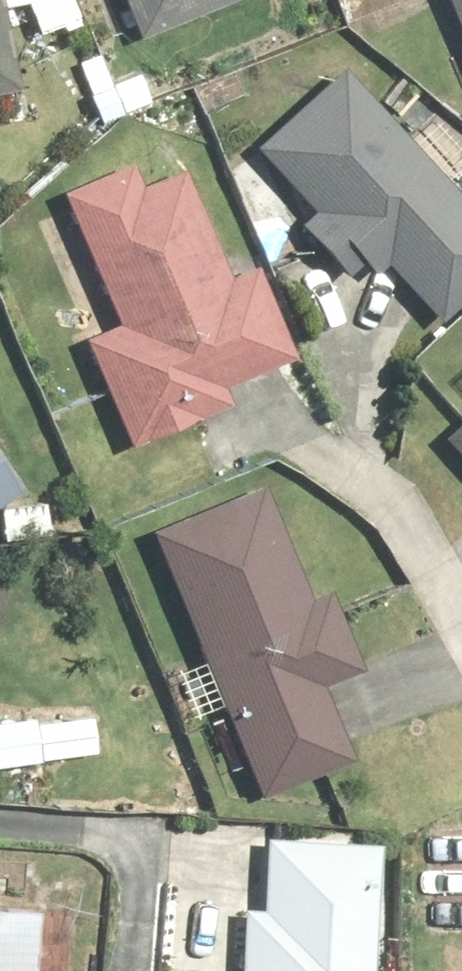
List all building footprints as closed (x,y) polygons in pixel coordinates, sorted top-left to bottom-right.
[(127,44),(231,0),(109,0),(127,44)] [(461,86),(461,0),(428,0),(461,86)] [(248,148),(310,210),(288,232),(349,292),(371,270),(428,328),(461,294),(461,205),(327,70),(248,148)] [(219,286),(165,162),(56,209),(108,327),(72,342),(122,457),(224,414),(215,394),(284,365),(245,275),(219,286)] [(427,446),(461,485),(461,415),(427,446)] [(15,492),(0,470),(0,501),(15,492)] [(257,491),(137,541),(249,803),(339,766),(309,696),(355,676),(325,605),(308,612),(257,491)] [(374,842),(261,837),(258,913),(232,912),(229,970),(368,970),(374,842)] [(29,917),(0,915),(0,970),(26,970),(29,917)]
